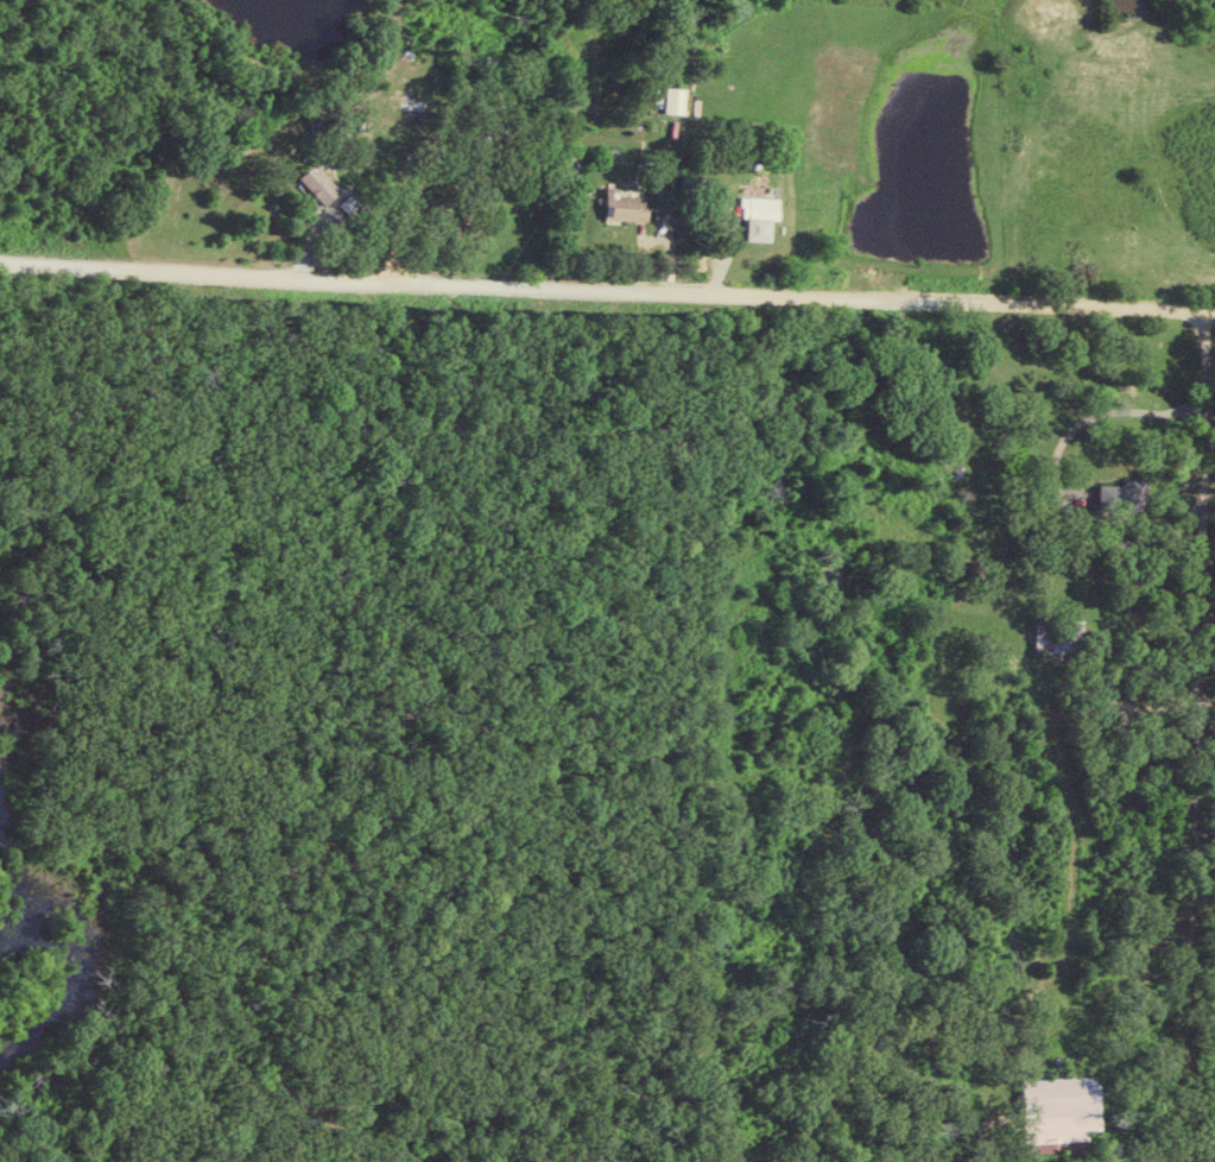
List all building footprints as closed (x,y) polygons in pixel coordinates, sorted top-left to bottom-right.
[(668,112),(688,113),(689,88),(669,87),(668,112)] [(299,178),(325,206),(342,191),(316,163),(299,178)] [(651,197),(620,196),(620,187),(608,187),(607,218),(651,220),(651,197)] [(748,240),(773,241),(773,220),(781,220),(781,197),(742,197),(742,217),(748,217),(748,240)] [(1126,484),(1102,484),(1101,506),(1145,507),(1146,478),(1126,477),(1126,484)] [(1044,648),(1043,615),(1026,616),(1027,649),(1044,648)] [(1018,1147),(1082,1145),(1082,1136),(1094,1136),(1092,1078),(1016,1081),(1018,1147)]
